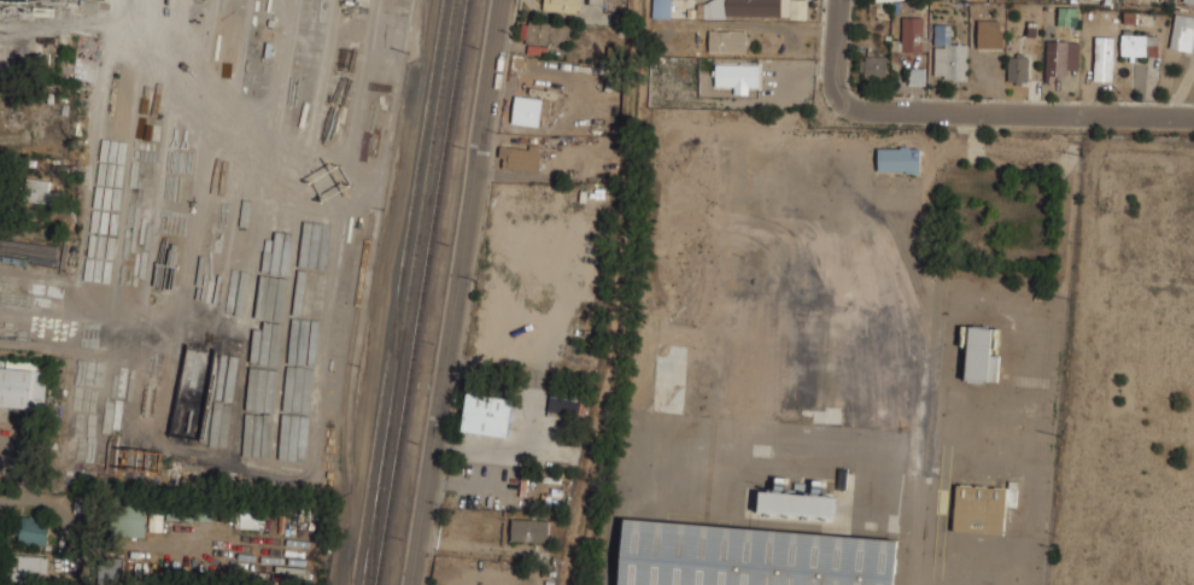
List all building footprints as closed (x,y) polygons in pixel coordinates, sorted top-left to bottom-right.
[(671,0),(653,0),(652,18),(671,19),(671,0)] [(790,0),(704,0),(704,17),(790,18),(790,0)] [(1193,52),(1193,16),(1175,12),(1169,47),(1193,52)] [(902,40),(891,40),(891,51),(926,51),(926,14),(902,14),(902,40)] [(527,53),(547,56),(549,42),(569,45),(571,27),(523,20),(520,41),(529,42),(527,53)] [(1002,47),(1002,21),(977,21),(977,47),(1002,47)] [(945,25),(935,25),(934,45),(944,45),(945,25)] [(746,52),(746,32),(709,31),(709,52),(746,52)] [(1120,34),(1120,55),(1158,55),(1158,34),(1120,34)] [(1046,40),(1046,78),(1067,78),(1067,68),(1079,68),(1079,40),(1046,40)] [(967,41),(933,41),(933,80),(967,80),(967,41)] [(886,54),(859,54),(859,76),(886,76),(886,54)] [(1028,54),(1007,54),(1007,82),(1028,82),(1028,54)] [(759,87),(759,65),(716,64),(715,86),(759,87)] [(925,86),(926,68),(909,68),(909,85),(925,86)] [(548,113),(550,100),(521,96),(517,124),(538,127),(541,112),(548,113)] [(920,171),(920,147),(877,148),(878,172),(920,171)] [(55,182),(30,177),(25,198),(52,204),(55,182)] [(991,355),(992,327),(968,326),(967,381),(998,381),(998,356),(991,355)] [(31,406),(33,367),(0,366),(0,406),(31,406)] [(511,399),(465,396),(463,433),(509,435),(511,399)] [(579,400),(550,396),(547,415),(577,419),(579,400)] [(954,532),(1005,534),(1006,506),(1016,506),(1017,482),(1009,481),(1009,487),(956,485),(954,532)] [(836,517),(837,495),(760,493),(759,515),(836,517)] [(217,502),(166,502),(166,520),(217,520),(217,502)] [(146,503),(109,503),(109,536),(146,536),(146,503)] [(258,527),(258,507),(235,507),(235,527),(258,527)] [(149,531),(162,531),(163,514),(150,513),(149,531)] [(17,540),(45,545),(48,520),(21,515),(17,540)] [(625,516),(619,584),(894,584),(897,538),(625,516)] [(548,520),(512,519),(511,541),(548,542),(548,520)] [(46,584),(46,554),(5,554),(5,584),(46,584)] [(119,584),(123,559),(101,555),(96,584),(112,584),(113,583),(119,584)]
